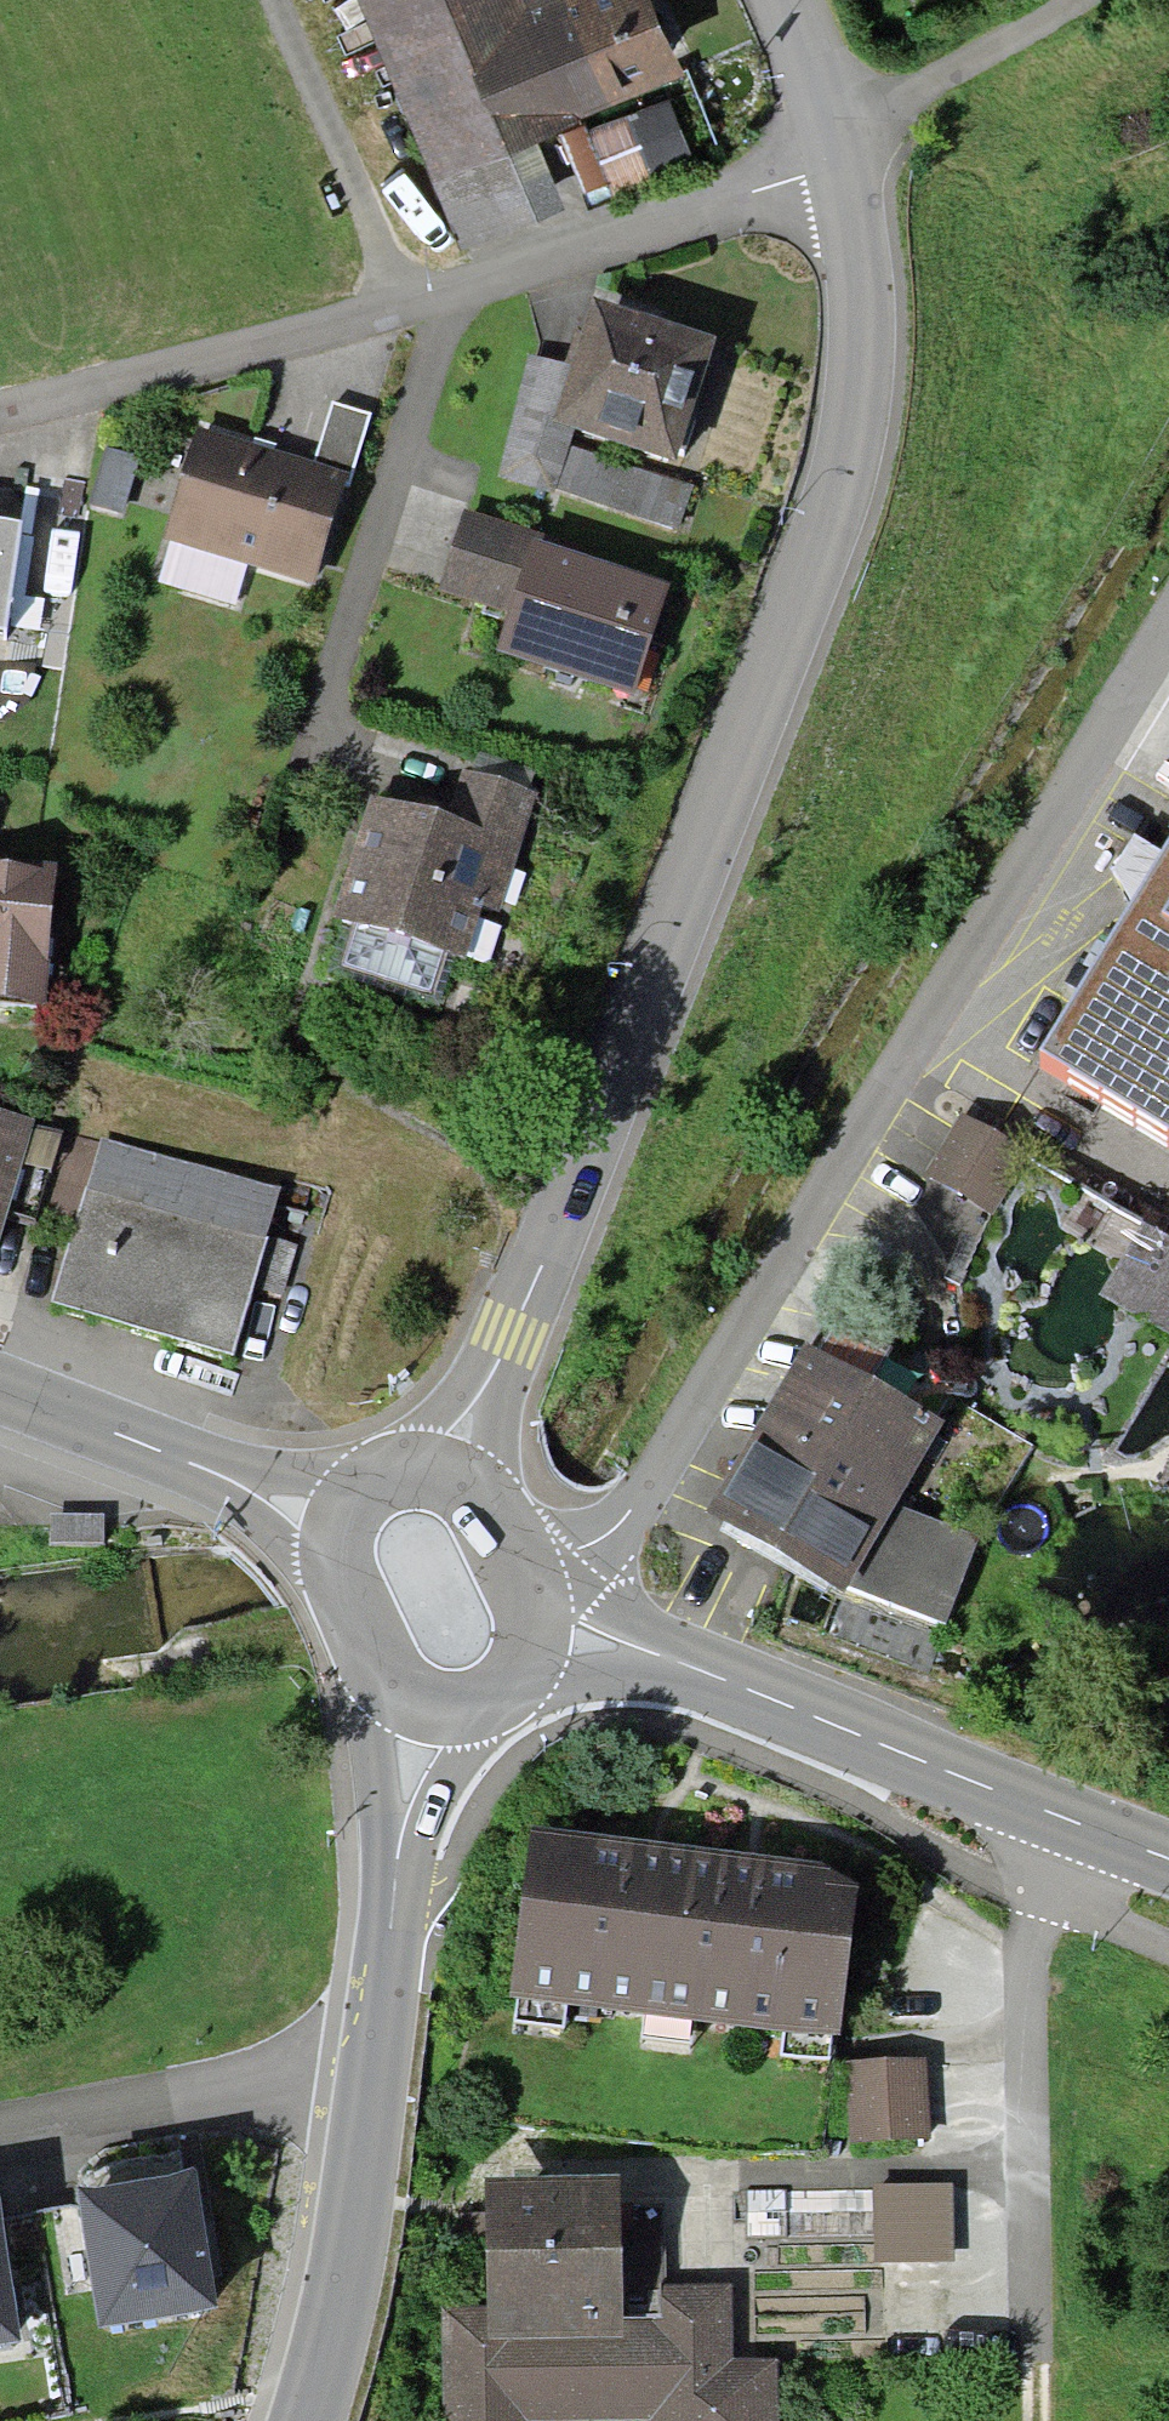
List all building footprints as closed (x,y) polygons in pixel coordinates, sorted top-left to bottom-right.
[(436,157),(426,161),(460,241),(564,197),(531,119),(681,56),(658,0),(370,0),(436,157)] [(575,371),(556,433),(573,439),(676,472),(716,347),(596,309),(575,371)] [(528,359),(496,479),(678,535),(693,488),(570,450),(573,439),(556,433),(575,371),(528,359)] [(333,408),(314,467),(351,479),(369,418),(333,408)] [(202,431),(167,540),(315,588),(351,479),(314,467),(202,431)] [(141,459),(107,448),(87,509),(121,520),(141,459)] [(440,593),(509,616),(532,542),(535,534),(468,512),(440,593)] [(0,528),(0,635),(5,636),(18,531),(0,528)] [(509,616),(495,655),(632,701),(668,591),(532,542),(509,616)] [(451,823),(372,800),(337,917),(346,920),(330,974),(440,1007),(456,954),(468,958),(483,910),(498,915),(533,796),(465,775),(451,823)] [(1037,1076),(1168,1155),(1168,853),(1037,1076)] [(40,1010),(52,882),(0,878),(0,1006),(40,1010)] [(31,1125),(0,1116),(0,1233),(31,1125)] [(959,1123),(925,1180),(983,1215),(1017,1158),(959,1123)] [(41,1212),(77,1223),(99,1144),(65,1133),(41,1212)] [(277,1193),(99,1144),(77,1223),(53,1307),(231,1357),(277,1193)] [(1105,1296),(1168,1335),(1168,1248),(1143,1232),(1105,1296)] [(815,1366),(729,1523),(857,1592),(938,1623),(968,1542),(899,1516),(943,1435),(815,1366)] [(860,1881),(537,1840),(517,1996),(840,2037),(860,1881)] [(925,2075),(845,2075),(846,2144),(925,2143),(925,2075)] [(241,2186),(113,2196),(126,2338),(253,2327),(241,2186)] [(439,2312),(441,2420),(523,2420),(523,2418),(659,2416),(659,2420),(771,2420),(770,2364),(725,2365),(724,2307),(623,2309),(621,2194),(497,2196),(499,2311),(439,2312)] [(941,2195),(876,2196),(876,2244),(877,2268),(942,2267),(941,2195)] [(744,2245),(876,2244),(876,2196),(744,2197),(744,2245)] [(0,2218),(0,2354),(33,2349),(13,2216),(0,2218)]
